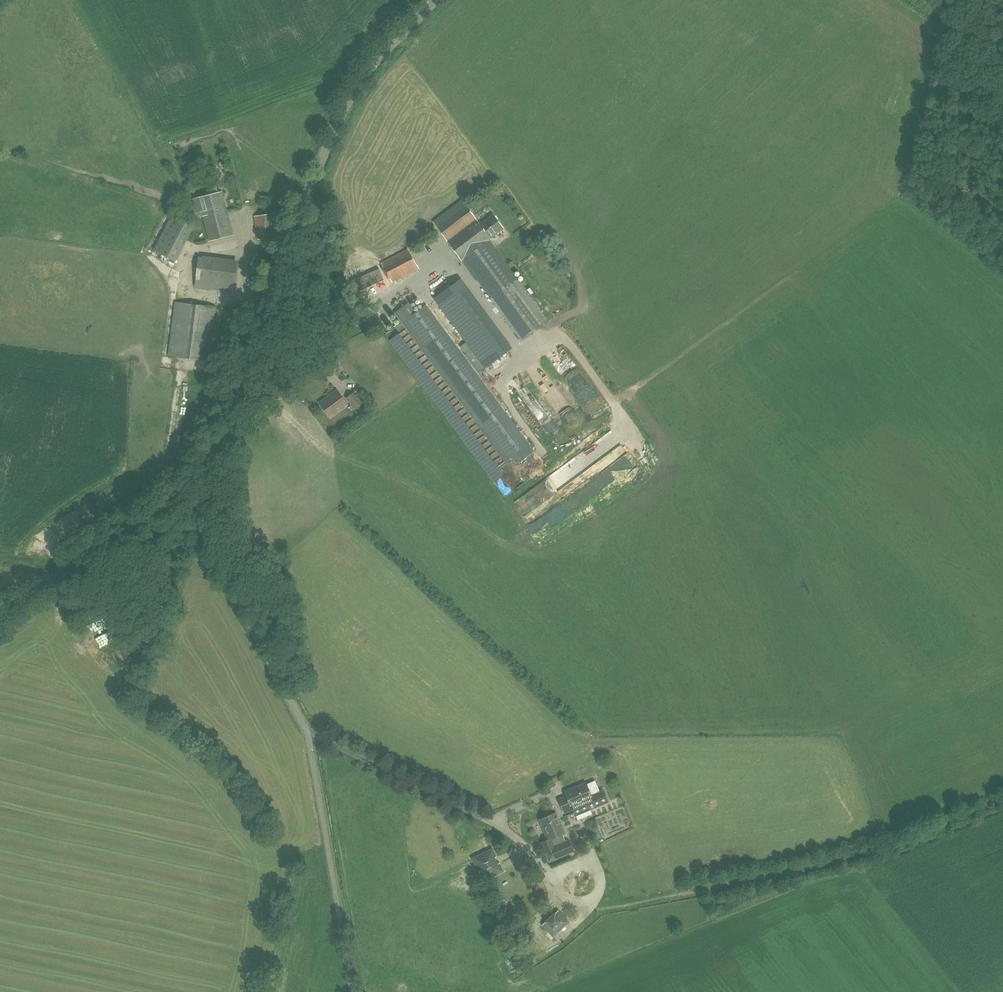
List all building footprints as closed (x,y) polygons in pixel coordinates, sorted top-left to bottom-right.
[(210,241),(233,234),(222,191),(193,199),(197,213),(200,212),(202,216),(203,216),(210,241)] [(462,199),(434,221),(462,261),(464,260),(504,228),(493,213),(480,223),(462,199)] [(173,213),(153,249),(176,261),(195,225),(173,213)] [(274,213),(254,216),(258,238),(277,235),(274,213)] [(489,240),(464,260),(523,340),(549,320),(489,240)] [(382,263),(384,266),(392,281),(418,267),(407,249),(382,263)] [(199,255),(194,287),(235,292),(239,260),(199,255)] [(380,263),(371,268),(382,287),(390,282),(380,263)] [(485,368),(513,347),(461,278),(433,299),(485,368)] [(176,302),(169,355),(209,360),(216,307),(176,302)] [(426,304),(416,312),(409,302),(396,312),(505,461),(529,444),(426,304)] [(435,397),(444,390),(403,333),(393,340),(435,397)] [(190,393),(190,381),(180,381),(180,393),(190,393)] [(320,402),(331,416),(347,404),(337,390),(320,402)] [(362,402),(354,391),(346,397),(354,409),(362,402)] [(550,436),(556,433),(553,428),(557,426),(548,410),(539,415),(550,436)] [(466,420),(458,426),(468,441),(477,435),(466,420)] [(493,477),(503,471),(495,456),(484,462),(493,477)] [(586,784),(586,782),(565,791),(567,796),(559,799),(565,812),(573,808),(576,816),(609,802),(604,789),(599,792),(595,780),(586,784)] [(556,812),(540,819),(548,839),(542,842),(550,861),(574,851),(569,840),(566,841),(563,834),(565,833),(556,812)] [(484,880),(503,871),(500,863),(496,865),(492,858),(496,856),(493,849),(474,858),(484,880)] [(558,911),(543,924),(553,935),(568,922),(558,911)]
